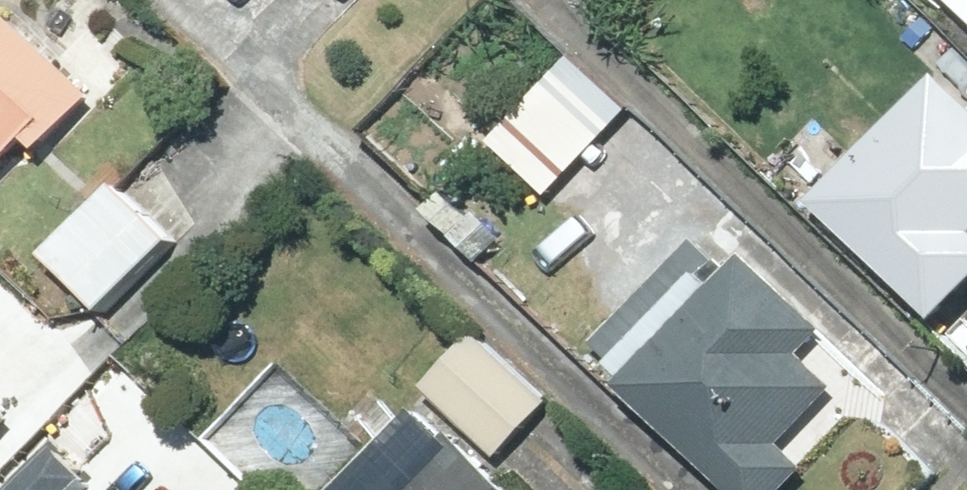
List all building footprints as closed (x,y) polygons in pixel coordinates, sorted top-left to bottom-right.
[(966,20),(966,0),(945,0),(966,20)] [(95,93),(0,2),(0,192),(95,93)] [(490,143),(550,202),(631,120),(572,61),(490,143)] [(939,81),(822,199),(945,319),(966,297),(966,108),(939,81)] [(49,258),(99,312),(180,237),(130,184),(49,258)] [(720,293),(705,278),(611,372),(650,411),(729,489),(800,489),(817,473),(789,445),(840,394),(804,358),(826,336),(752,262),(720,293)] [(496,457),(549,405),(482,336),(430,388),(470,429),(454,444),(431,421),(360,489),(527,489),(496,457)] [(22,405),(0,383),(0,426),(22,405)] [(17,489),(90,489),(84,484),(97,472),(69,442),(17,489)]
